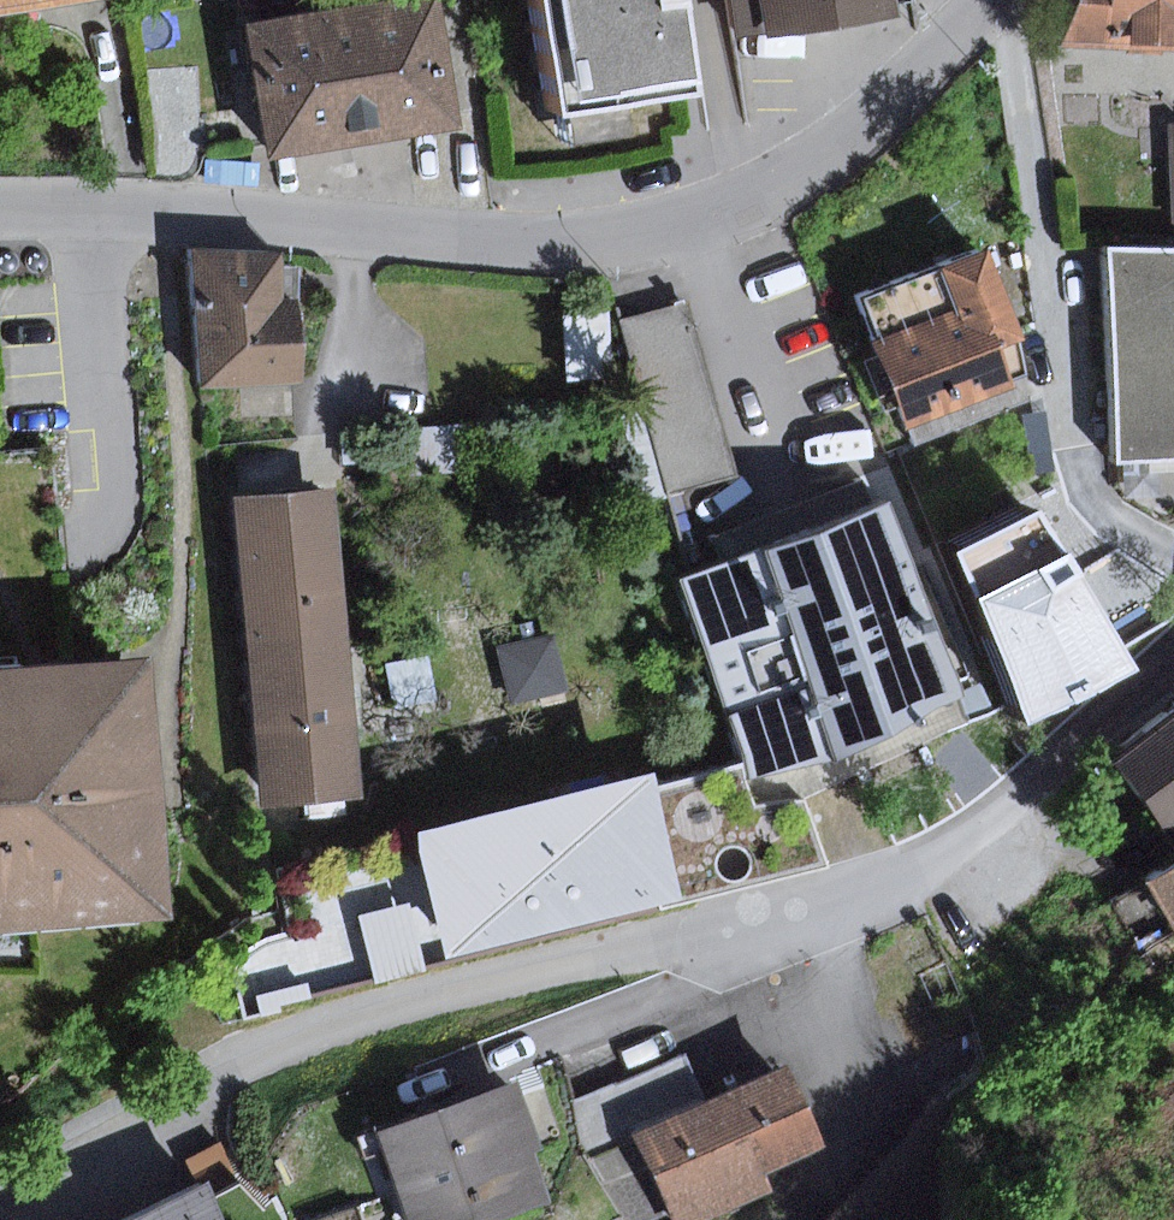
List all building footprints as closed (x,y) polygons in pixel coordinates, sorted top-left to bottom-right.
[(63,0),(0,0),(0,11),(63,0)] [(251,25),(273,160),(463,130),(442,0),(404,0),(251,25)] [(547,107),(683,84),(669,0),(528,0),(547,107)] [(769,0),(734,0),(742,47),(776,41),(769,0)] [(776,41),(905,18),(902,0),(769,0),(776,41)] [(1173,50),(1173,0),(1084,0),(1069,48),(1173,50)] [(1166,123),(1170,223),(1173,223),(1173,123),(1166,123)] [(284,251),(200,254),(205,387),(307,384),(305,300),(286,300),(284,251)] [(1106,256),(1114,465),(1173,463),(1173,253),(1106,256)] [(867,300),(911,425),(1023,383),(1032,379),(1027,340),(992,254),(867,300)] [(624,323),(674,495),(739,477),(689,304),(624,323)] [(609,313),(567,317),(572,382),(614,378),(609,313)] [(1023,383),(911,425),(918,443),(1030,401),(1023,383)] [(490,422),(407,427),(410,474),(493,468),(490,422)] [(716,537),(726,565),(869,511),(859,483),(716,537)] [(338,490),(237,498),(263,806),(365,798),(338,490)] [(744,765),(756,807),(804,801),(973,726),(960,700),(969,697),(893,502),(869,511),(726,565),(684,581),(744,765)] [(560,637),(501,650),(513,704),(572,691),(560,637)] [(0,677),(0,937),(177,921),(155,664),(0,677)] [(428,672),(396,677),(401,705),(433,699),(428,672)] [(1123,764),(1173,831),(1173,723),(1123,764)] [(744,765),(273,876),(289,940),(228,955),(243,1016),(830,869),(804,801),(756,807),(744,765)] [(1146,883),(1173,927),(1173,866),(1146,883)] [(1150,953),(1168,983),(1173,979),(1173,938),(1150,953)] [(639,1138),(710,1105),(688,1056),(579,1101),(583,1149),(589,1159),(639,1138)] [(639,1138),(676,1219),(715,1219),(776,1192),(768,1175),(827,1148),(791,1068),(710,1105),(639,1138)] [(380,1132),(411,1219),(499,1219),(554,1201),(537,1153),(545,1151),(522,1083),(380,1132)] [(138,1219),(223,1219),(208,1188),(138,1219)]
